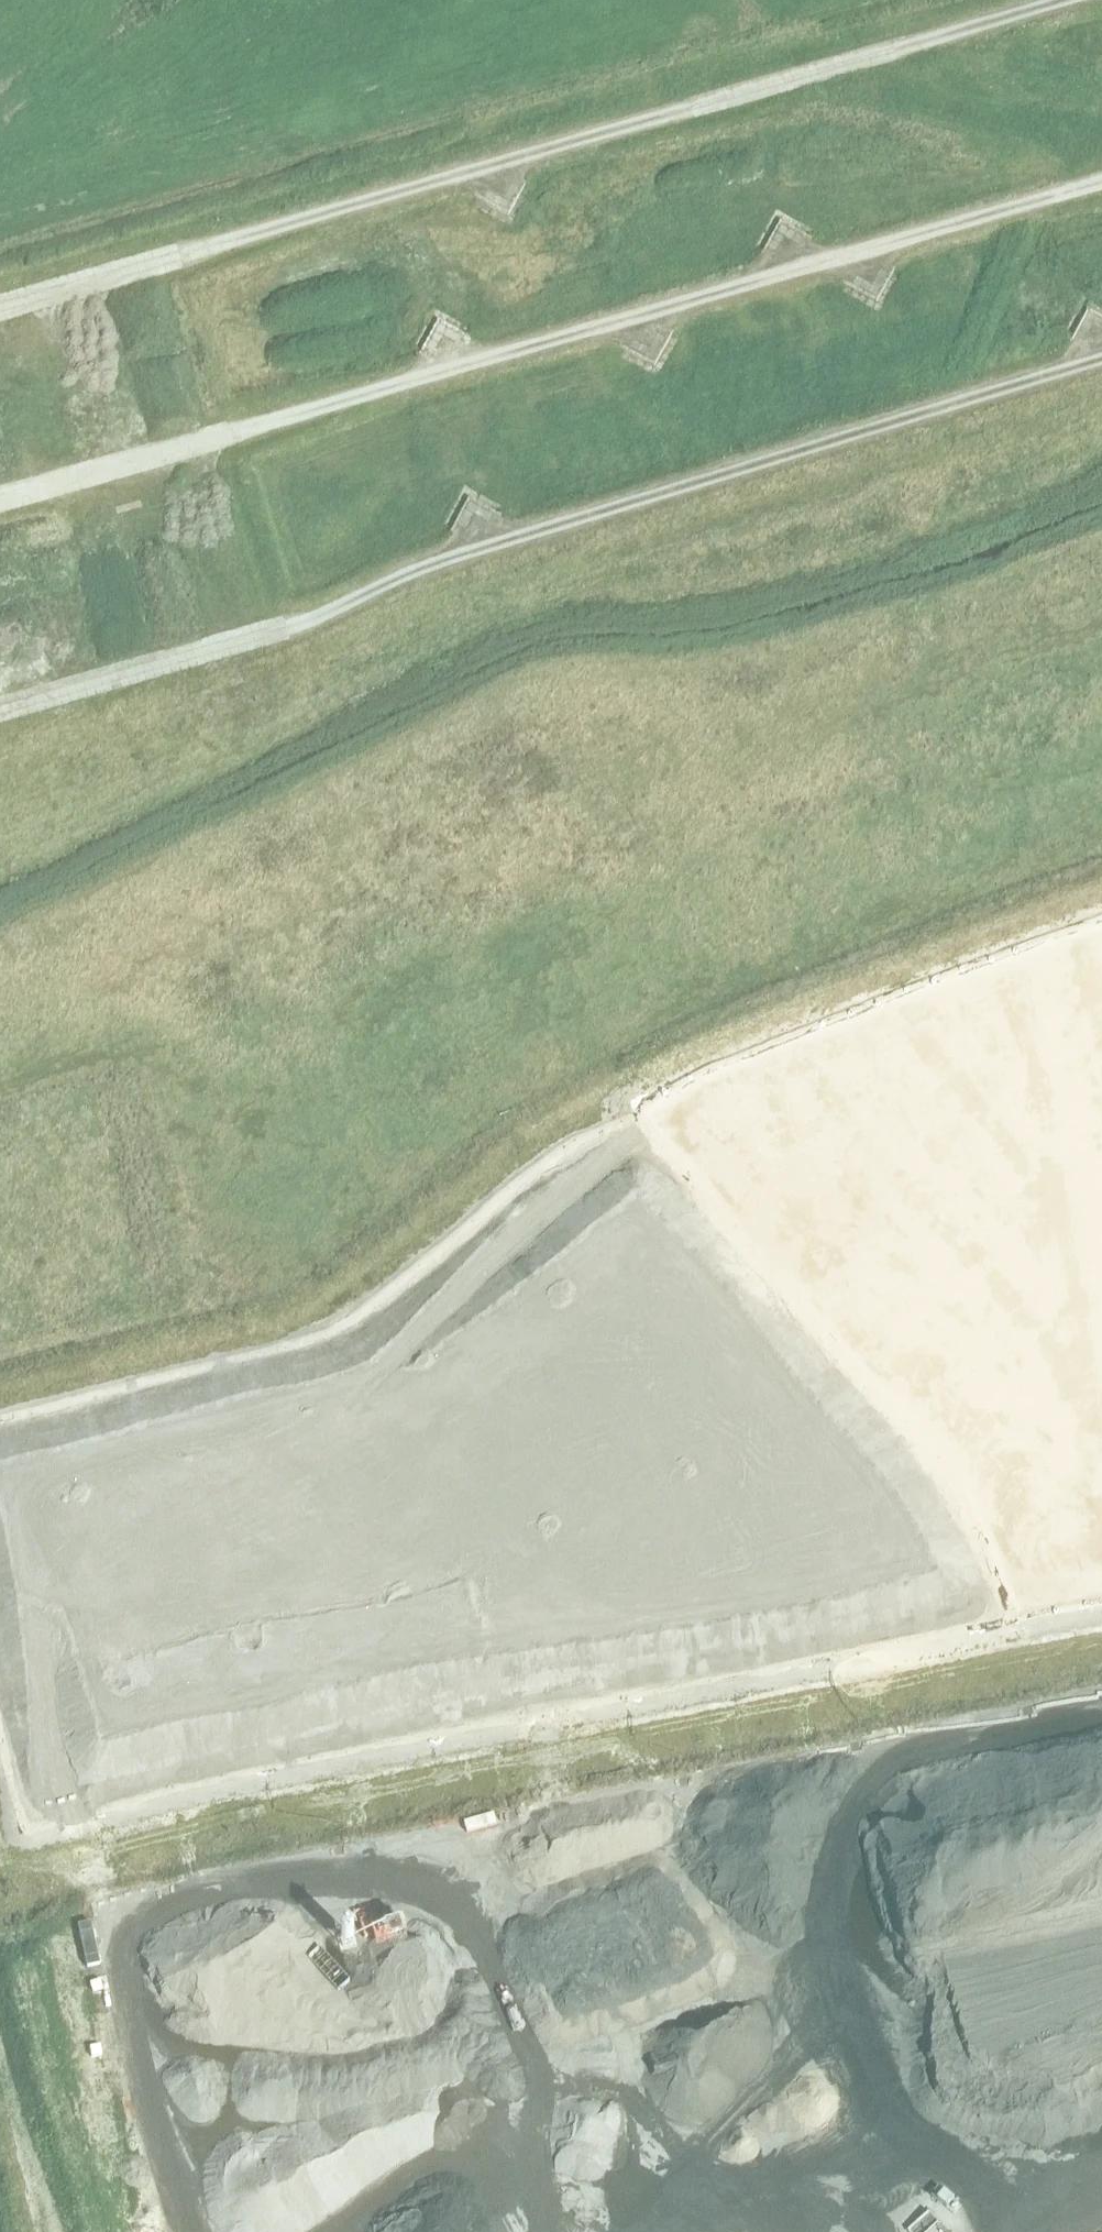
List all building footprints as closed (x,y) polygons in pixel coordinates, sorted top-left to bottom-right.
[(0,1742),(0,1757),(13,1749),(6,1738),(0,1742)] [(4,1817),(10,1839),(35,1833),(30,1810),(4,1817)] [(977,1925),(988,1940),(1005,1928),(994,1913),(977,1925)] [(201,2226),(194,2231),(251,2231),(190,2157),(170,2147),(157,2172),(201,2226)] [(952,2224),(941,2231),(958,2231),(952,2224)]
